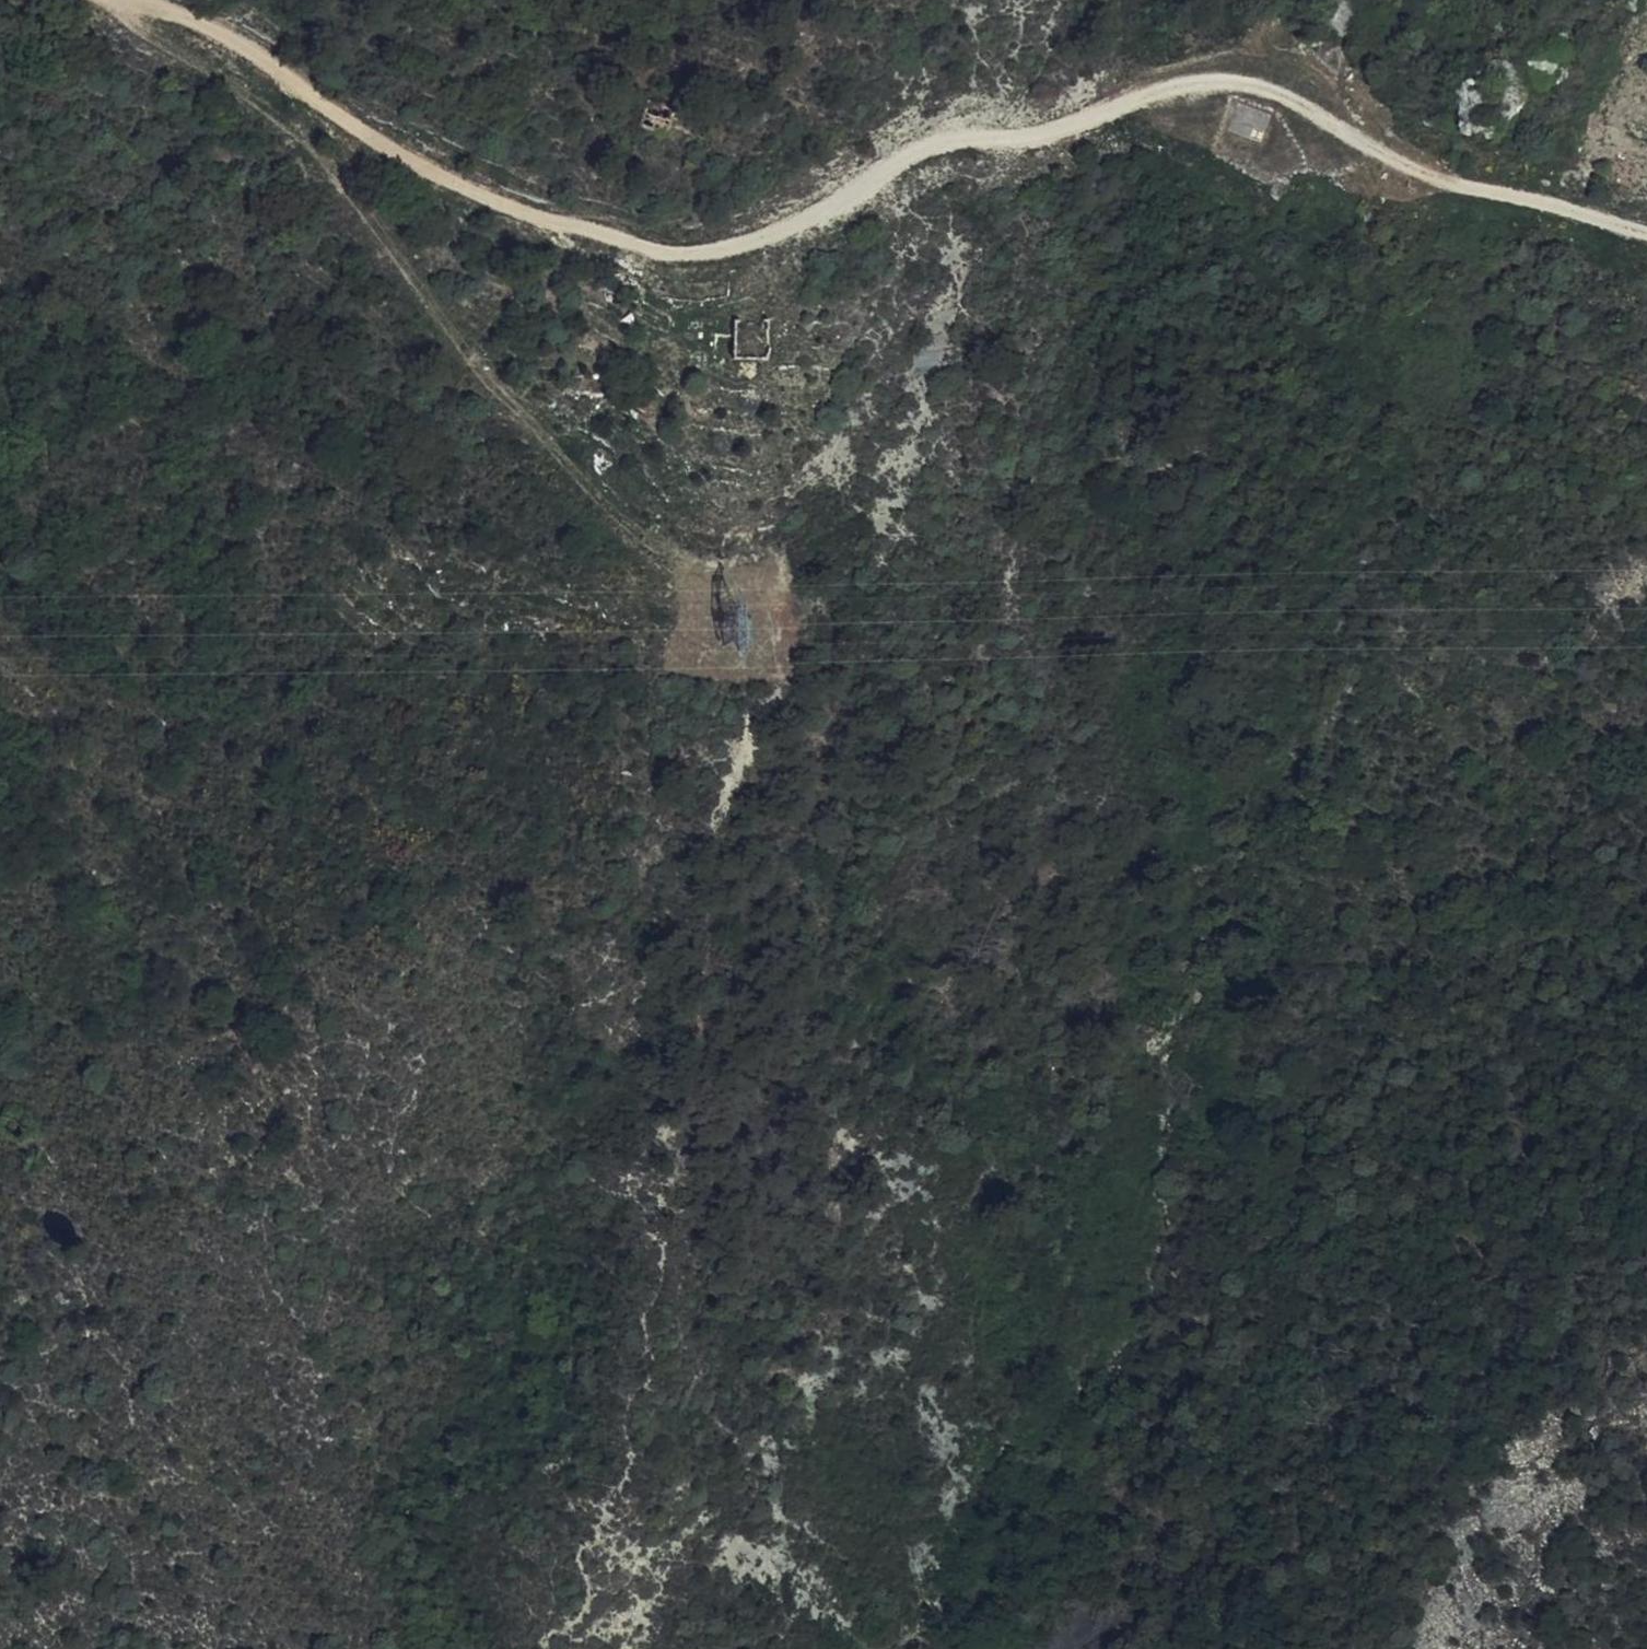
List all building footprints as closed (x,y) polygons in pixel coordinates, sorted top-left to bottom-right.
[(678,104),(650,99),(644,130),(672,135),(678,104)]
